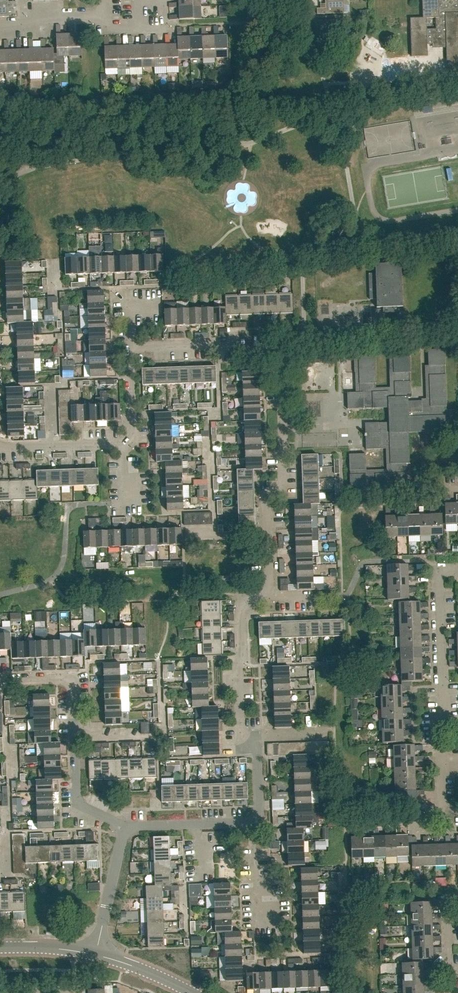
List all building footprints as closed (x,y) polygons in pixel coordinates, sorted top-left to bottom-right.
[(347,5),(347,0),(325,0),(325,4),(323,4),(324,6),(321,6),(321,8),(317,8),(317,9),(318,14),(347,13),(344,13),(344,6),(347,5)] [(410,18),(412,57),(428,56),(427,45),(446,44),(447,68),(457,67),(457,0),(422,0),(423,18),(410,18)] [(9,17),(9,12),(11,12),(11,10),(13,10),(13,8),(17,8),(17,2),(8,2),(0,3),(0,17),(9,17)] [(201,6),(179,7),(179,20),(201,19),(201,6)] [(201,27),(202,34),(202,37),(203,59),(215,58),(214,36),(206,36),(206,26),(201,27)] [(214,36),(215,58),(228,58),(227,36),(219,36),(219,32),(218,32),(218,26),(214,26),(214,36)] [(56,35),(57,54),(54,54),(54,65),(64,65),(64,56),(69,56),(69,34),(56,35)] [(69,34),(69,56),(82,56),(81,34),(69,34)] [(179,59),(191,59),(190,37),(177,37),(177,45),(178,44),(178,59),(179,59)] [(191,59),(203,59),(202,37),(190,37),(191,59)] [(179,66),(179,59),(178,59),(178,44),(177,45),(166,45),(167,67),(179,66)] [(142,68),(154,67),(154,45),(141,46),(142,68)] [(154,67),(167,67),(166,45),(154,45),(154,67)] [(130,68),(129,46),(117,47),(118,69),(130,68)] [(142,68),(141,46),(129,46),(130,68),(142,68)] [(105,69),(118,69),(117,47),(104,47),(105,69)] [(30,72),(42,71),(41,49),(29,50),(30,72)] [(41,49),(42,71),(54,71),(54,65),(54,54),(54,49),(41,49)] [(5,73),(18,72),(17,50),(5,51),(5,73)] [(18,72),(30,72),(29,50),(17,50),(18,72)] [(146,236),(155,236),(155,227),(146,228),(146,236)] [(94,231),(86,230),(85,238),(93,239),(94,231)] [(150,256),(151,272),(163,272),(163,248),(158,248),(158,255),(150,256)] [(102,274),(102,252),(102,250),(96,250),(97,257),(90,258),(90,274),(102,274)] [(114,252),(102,252),(102,274),(114,273),(114,257),(114,252)] [(114,273),(127,273),(126,256),(114,257),(114,273)] [(127,273),(139,273),(138,256),(126,256),(127,273)] [(139,273),(151,272),(150,256),(138,256),(139,273)] [(65,275),(78,275),(77,258),(65,258),(65,275)] [(77,258),(78,275),(90,274),(90,258),(77,258)] [(6,275),(22,274),(22,262),(5,262),(6,275)] [(401,328),(401,324),(406,323),(405,309),(403,309),(403,292),(402,264),(376,265),(375,265),(375,273),(368,274),(369,300),(376,299),(377,310),(375,310),(376,324),(374,324),(375,331),(382,331),(382,329),(401,328)] [(6,287),(23,286),(22,274),(6,275),(6,287)] [(7,299),(23,298),(23,286),(6,287),(7,299)] [(88,304),(104,303),(104,291),(88,291),(88,304)] [(266,314),(279,313),(279,294),(265,295),(266,314)] [(279,294),(279,313),(293,313),(293,294),(279,294)] [(239,315),(252,314),(252,295),(238,296),(239,315)] [(252,314),(266,314),(265,295),(252,295),(252,314)] [(226,315),(239,315),(238,296),(224,296),(225,308),(226,315)] [(23,298),(7,299),(7,311),(24,311),(31,310),(30,298),(23,298)] [(89,316),(105,316),(104,303),(88,304),(80,304),(80,309),(88,309),(89,316)] [(177,326),(177,309),(176,303),(164,304),(165,326),(177,326)] [(189,326),(201,325),(201,308),(189,309),(189,326)] [(201,325),(214,325),(213,308),(201,308),(201,325)] [(226,324),(226,315),(225,308),(213,308),(214,325),(226,324)] [(177,326),(189,326),(189,309),(177,309),(177,326)] [(24,323),(24,311),(7,311),(8,324),(16,324),(16,323),(24,323)] [(89,328),(105,328),(105,316),(89,316),(89,328)] [(17,335),(33,335),(33,322),(24,323),(16,323),(16,324),(17,335)] [(89,341),(105,340),(105,328),(89,328),(89,341)] [(44,338),(52,338),(52,330),(43,330),(44,338)] [(17,347),(34,347),(33,335),(17,335),(17,347)] [(85,353),(90,353),(106,352),(105,340),(89,341),(84,341),(85,353)] [(34,347),(17,347),(18,360),(34,359),(34,347)] [(69,349),(70,357),(80,356),(80,349),(69,349)] [(348,409),(388,408),(389,422),(408,422),(408,433),(447,432),(447,423),(444,350),(428,351),(428,366),(425,366),(426,401),(408,402),(408,398),(411,398),(410,357),(393,357),(394,373),(389,373),(390,388),(376,388),(374,352),(358,353),(353,354),(354,373),(355,373),(356,393),(347,393),(348,409)] [(90,365),(106,364),(106,352),(90,353),(90,365)] [(34,359),(18,360),(18,372),(35,371),(34,359)] [(106,364),(90,365),(91,377),(107,377),(106,364)] [(67,366),(62,366),(62,378),(72,378),(72,366),(67,366)] [(191,384),(203,384),(203,367),(191,368),(191,384)] [(203,367),(203,384),(216,383),(215,367),(203,367)] [(155,385),(167,385),(167,368),(154,369),(155,385)] [(167,385),(179,384),(179,368),(167,368),(167,385)] [(179,384),(191,384),(191,368),(179,368),(179,384)] [(142,386),(155,385),(154,369),(142,369),(142,386)] [(35,371),(18,372),(19,384),(35,384),(35,371)] [(243,385),(259,384),(259,372),(242,372),(243,385)] [(243,397),(260,396),(259,384),(243,385),(243,397)] [(7,401),(23,400),(23,387),(6,388),(7,401)] [(108,421),(108,405),(107,392),(100,392),(101,401),(102,401),(103,405),(96,405),(96,422),(108,421)] [(335,403),(344,401),(341,394),(333,396),(335,403)] [(243,409),(260,409),(260,396),(243,397),(243,409)] [(7,413),(24,412),(44,412),(44,399),(39,399),(39,406),(23,407),(23,400),(7,401),(7,413)] [(108,405),(108,421),(121,421),(120,404),(108,405)] [(84,422),(96,422),(96,405),(83,406),(84,422)] [(84,422),(83,406),(71,406),(72,423),(84,422)] [(244,421),(260,421),(260,409),(243,409),(244,421)] [(7,425),(24,424),(24,412),(7,413),(7,425)] [(155,426),(171,425),(176,425),(175,420),(171,420),(171,413),(155,413),(155,426)] [(244,433),(261,433),(260,421),(244,421),(244,433)] [(409,464),(408,433),(408,422),(389,422),(373,423),(374,428),(365,428),(365,434),(364,434),(364,436),(365,436),(366,438),(366,450),(386,449),(386,470),(366,471),(366,454),(349,455),(351,491),(408,489),(407,464),(409,464)] [(24,424),(7,425),(8,437),(24,437),(24,424)] [(155,438),(172,437),(171,425),(155,426),(155,438)] [(245,446),(261,445),(261,433),(244,433),(245,446)] [(156,450),(172,450),(172,449),(178,449),(178,444),(172,445),(172,437),(155,438),(156,450)] [(245,458),(262,457),(261,445),(245,446),(245,458)] [(217,459),(221,459),(221,452),(221,447),(213,447),(213,452),(216,452),(217,459)] [(172,456),(172,450),(156,450),(156,463),(165,462),(173,462),(173,461),(182,461),(183,461),(182,456),(172,456)] [(302,468),(318,467),(318,455),(301,456),(302,468)] [(253,470),(262,470),(262,457),(245,458),(246,470),(253,470)] [(188,468),(182,469),(182,461),(173,461),(173,462),(165,462),(166,474),(182,474),(188,473),(188,468)] [(302,480),(319,479),(318,467),(302,468),(302,480)] [(74,486),(86,486),(85,469),(73,470),(74,486)] [(85,469),(86,486),(98,485),(98,469),(85,469)] [(49,487),(61,487),(61,470),(49,471),(49,487)] [(61,487),(74,486),(73,470),(61,470),(61,487)] [(254,482),(253,470),(246,470),(237,470),(237,483),(254,482)] [(37,488),(49,487),(49,471),(36,471),(37,480),(37,488)] [(166,486),(183,486),(182,474),(166,474),(166,486)] [(302,492),(319,491),(319,479),(302,480),(302,492)] [(38,499),(37,488),(37,480),(23,481),(24,500),(38,499)] [(10,500),(10,481),(0,482),(0,501),(10,500)] [(10,500),(24,500),(23,481),(10,481),(10,500)] [(238,495),(254,494),(254,482),(237,483),(238,495)] [(166,499),(183,498),(183,486),(166,486),(166,499)] [(310,505),(318,504),(320,504),(319,491),(302,492),(303,504),(303,505),(310,504),(310,505)] [(238,507),(255,506),(254,494),(238,495),(238,507)] [(457,524),(456,503),(450,503),(450,495),(445,496),(445,504),(445,525),(457,524)] [(183,498),(166,499),(167,511),(183,510),(183,498)] [(303,504),(294,505),(294,517),(311,516),(318,516),(318,504),(310,505),(310,504),(303,505),(303,504)] [(238,519),(255,518),(255,506),(238,507),(238,519)] [(430,515),(431,536),(443,535),(442,514),(435,514),(435,506),(430,507),(430,515)] [(420,536),(419,515),(413,515),(413,507),(408,507),(408,515),(409,536),(420,536)] [(431,536),(430,515),(424,515),(423,507),(419,507),(419,515),(420,536),(431,536)] [(397,537),(397,516),(391,516),(390,508),(385,508),(386,516),(385,516),(386,537),(397,537)] [(409,536),(408,515),(402,516),(401,508),(397,508),(397,516),(397,537),(409,536)] [(214,524),(223,524),(224,515),(214,515),(214,524)] [(295,529),(311,529),(311,516),(294,517),(295,529)] [(255,518),(238,519),(239,532),(256,531),(255,518)] [(83,532),(84,549),(96,548),(96,532),(95,524),(95,519),(88,519),(89,532),(83,532)] [(169,529),(170,545),(182,545),(182,528),(169,529)] [(145,546),(157,546),(157,529),(145,530),(145,546)] [(157,546),(170,545),(169,529),(157,529),(157,546)] [(295,541),(312,541),(318,541),(318,529),(311,529),(295,529),(295,541)] [(121,547),(133,547),(132,530),(120,531),(121,547)] [(133,547),(145,546),(145,530),(132,530),(133,547)] [(96,548),(108,548),(108,531),(96,532),(96,548)] [(108,548),(121,547),(120,531),(108,531),(108,548)] [(296,554),(312,553),(312,541),(295,541),(296,554)] [(312,553),(296,554),(296,566),(313,565),(312,553)] [(84,555),(77,556),(79,566),(86,565),(84,555)] [(297,578),(313,577),(313,565),(296,566),(297,578)] [(387,577),(408,577),(408,571),(416,570),(416,565),(408,566),(408,565),(387,566),(387,577)] [(313,577),(297,578),(297,591),(324,590),(324,584),(315,584),(313,582),(313,577)] [(388,589),(409,588),(408,582),(417,581),(417,577),(408,577),(387,577),(388,589)] [(409,588),(388,589),(388,600),(409,599),(409,593),(417,593),(417,588),(409,588)] [(201,615),(221,614),(220,600),(201,601),(201,615)] [(399,614),(420,613),(420,607),(428,607),(428,602),(420,603),(420,602),(398,603),(399,614)] [(21,621),(21,613),(10,614),(11,622),(21,621)] [(399,626),(421,625),(420,619),(429,618),(429,613),(420,614),(420,613),(399,614),(399,626)] [(202,628),(221,628),(221,614),(201,615),(202,628)] [(320,637),(332,637),(332,620),(320,621),(320,637)] [(332,620),(332,637),(345,636),(344,620),(332,620)] [(284,638),(296,638),(295,621),(283,622),(284,638)] [(296,638),(308,638),(308,621),(295,621),(296,638)] [(308,638),(320,637),(320,621),(308,621),(308,638)] [(121,646),(121,629),(120,622),(116,622),(116,630),(108,630),(109,646),(121,646)] [(121,646),(133,646),(133,629),(133,625),(125,625),(125,622),(120,622),(121,629),(121,646)] [(259,639),(272,639),(271,622),(262,623),(259,623),(259,639)] [(272,639),(284,638),(283,622),(271,622),(272,639)] [(400,637),(421,636),(421,630),(429,629),(429,625),(421,625),(399,626),(400,637)] [(202,642),(222,641),(221,628),(202,628),(202,642)] [(133,629),(133,646),(146,645),(145,629),(133,629)] [(85,647),(97,647),(96,630),(84,631),(84,640),(84,647),(85,647)] [(97,647),(109,646),(108,630),(96,630),(97,647)] [(11,650),(11,642),(11,633),(0,634),(0,650),(11,650)] [(24,659),(23,642),(15,642),(15,633),(11,633),(11,642),(11,650),(11,659),(24,659)] [(457,644),(457,633),(457,639),(448,640),(449,645),(457,644)] [(400,648),(421,647),(421,641),(429,641),(429,636),(421,636),(400,637),(400,648)] [(61,657),(73,657),(72,640),(60,641),(61,657)] [(85,656),(85,647),(84,647),(84,640),(72,640),(73,657),(85,656)] [(48,641),(36,642),(36,658),(41,658),(42,671),(49,671),(49,666),(48,658),(48,641)] [(48,658),(61,657),(60,641),(48,641),(48,658)] [(222,641),(202,642),(203,655),(222,655),(222,641)] [(24,659),(36,658),(36,642),(23,642),(24,659)] [(457,656),(457,644),(457,651),(449,651),(449,656),(457,655),(457,656)] [(400,659),(422,658),(422,652),(430,652),(430,647),(421,647),(400,648),(400,659)] [(457,656),(457,662),(449,662),(449,667),(457,667),(457,656)] [(191,670),(191,671),(207,670),(207,661),(207,658),(190,658),(191,667),(191,670)] [(401,670),(422,670),(422,663),(430,663),(430,658),(422,659),(422,658),(400,659),(401,670)] [(120,663),(103,664),(104,676),(120,676),(120,663)] [(273,679),(289,679),(289,666),(273,667),(273,679)] [(422,670),(401,670),(401,682),(423,681),(422,675),(431,674),(430,669),(422,670)] [(191,683),(208,682),(207,670),(191,671),(191,683)] [(97,681),(97,672),(87,673),(87,681),(97,681)] [(104,688),(121,688),(120,676),(104,676),(104,688)] [(274,691),(289,691),(289,679),(273,679),(274,691)] [(192,695),(208,695),(208,682),(191,683),(183,683),(183,689),(192,689),(192,695)] [(381,698),(402,697),(401,691),(410,691),(410,686),(401,686),(401,685),(380,686),(381,698)] [(105,701),(121,700),(121,688),(104,688),(105,701)] [(274,703),(290,703),(289,691),(274,691),(274,703)] [(33,707),(50,707),(49,694),(33,695),(33,707)] [(209,707),(208,695),(192,695),(192,708),(201,707),(209,707)] [(381,709),(402,708),(402,702),(410,702),(410,697),(402,697),(381,698),(381,709)] [(105,713),(122,712),(121,700),(105,701),(105,713)] [(274,715),(290,715),(290,703),(274,703),(274,715)] [(202,720),(218,719),(218,706),(213,706),(209,707),(201,707),(202,720)] [(34,719),(50,719),(50,707),(33,707),(34,719)] [(382,720),(403,719),(402,713),(411,713),(410,708),(402,708),(381,709),(382,720)] [(122,712),(105,713),(106,725),(122,725),(122,712)] [(290,715),(274,715),(275,728),(291,728),(290,715)] [(34,732),(51,731),(50,719),(34,719),(34,732)] [(202,732),(219,731),(218,719),(202,720),(202,732)] [(382,732),(403,731),(403,725),(411,724),(411,719),(403,720),(403,719),(382,720),(382,732)] [(141,734),(150,734),(149,722),(141,722),(141,734)] [(51,743),(51,731),(34,732),(35,744),(44,744),(51,743)] [(203,744),(219,743),(219,731),(202,732),(203,744)] [(403,731),(382,732),(382,743),(403,742),(403,736),(412,736),(411,731),(403,731)] [(44,756),(60,755),(60,743),(51,743),(44,744),(44,756)] [(219,743),(203,744),(203,756),(220,756),(219,743)] [(394,757),(415,756),(414,750),(423,750),(423,745),(414,746),(414,745),(393,746),(394,757)] [(44,768),(61,767),(60,755),(44,756),(44,768)] [(294,768),(310,767),(310,755),(294,756),(294,768)] [(394,769),(415,768),(415,762),(423,761),(423,756),(415,757),(415,756),(394,757),(394,769)] [(142,759),(143,778),(157,777),(156,758),(142,759)] [(116,779),(130,778),(129,759),(116,760),(116,779)] [(130,778),(143,778),(142,759),(129,759),(130,778)] [(89,780),(103,779),(102,760),(88,761),(89,780)] [(103,779),(116,779),(116,760),(102,760),(103,779)] [(53,780),(61,780),(61,767),(44,768),(45,780),(53,780)] [(310,767),(294,768),(295,780),(311,779),(310,767)] [(394,780),(415,779),(415,773),(424,772),(423,768),(415,768),(394,769),(394,780)] [(295,792),(311,792),(311,779),(295,780),(295,792)] [(395,791),(416,790),(416,784),(424,784),(424,779),(415,779),(394,780),(395,791)] [(53,792),(53,780),(45,780),(28,780),(28,786),(32,786),(32,785),(36,785),(36,793),(53,792)] [(235,784),(235,800),(248,800),(247,783),(235,784)] [(199,801),(211,801),(211,784),(198,785),(199,801)] [(211,801),(223,800),(223,784),(211,784),(211,801)] [(223,800),(235,800),(235,784),(223,784),(223,800)] [(175,802),(187,802),(186,785),(174,786),(175,802)] [(187,802),(199,801),(198,785),(186,785),(187,802)] [(162,803),(175,802),(174,786),(162,786),(162,803)] [(416,790),(395,791),(395,802),(416,802),(416,795),(424,795),(424,790),(416,790)] [(37,805),(53,804),(53,792),(36,793),(37,805)] [(296,804),(312,804),(311,792),(295,792),(296,804)] [(37,817),(54,816),(53,804),(37,805),(37,817)] [(296,804),(296,816),(312,816),(312,804),(296,804)] [(54,816),(37,817),(38,829),(54,829),(54,816)] [(319,828),(318,816),(312,816),(296,816),(296,823),(287,823),(287,829),(297,828),(297,829),(303,828),(303,829),(312,828),(319,828)] [(396,836),(397,857),(409,857),(408,836),(401,836),(401,827),(396,827),(396,836)] [(304,841),(303,829),(303,828),(297,829),(297,828),(287,829),(288,841),(304,841)] [(374,858),(374,837),(367,837),(367,828),(362,829),(362,837),(363,858),(374,858)] [(386,857),(385,836),(379,837),(378,828),(374,828),(374,837),(374,858),(386,857)] [(397,857),(396,836),(390,836),(389,828),(385,828),(385,836),(386,857),(397,857)] [(363,858),(362,837),(356,837),(356,829),(351,829),(351,838),(351,859),(363,858)] [(86,845),(87,861),(99,861),(99,844),(94,844),(93,831),(86,832),(86,837),(86,845)] [(37,838),(37,833),(30,834),(31,847),(25,847),(25,851),(25,856),(25,862),(25,863),(38,863),(38,846),(37,846),(37,838)] [(446,865),(445,844),(439,845),(439,836),(434,836),(434,845),(435,866),(446,865)] [(457,865),(457,844),(451,844),(450,836),(445,836),(446,844),(445,844),(446,865),(457,865)] [(153,850),(170,849),(169,837),(153,837),(153,850)] [(424,866),(423,845),(417,846),(417,837),(412,837),(412,846),(411,846),(412,867),(424,866)] [(435,866),(434,845),(428,845),(428,837),(423,837),(423,845),(424,866),(435,866)] [(288,853),(304,853),(304,841),(288,841),(288,853)] [(50,862),(63,862),(62,845),(50,846),(50,862)] [(63,862),(75,861),(74,845),(62,845),(63,862)] [(75,861),(87,861),(86,845),(74,845),(75,861)] [(38,863),(50,862),(50,846),(38,846),(38,863)] [(154,862),(170,861),(170,849),(153,850),(154,862)] [(289,866),(305,865),(304,853),(288,853),(289,866)] [(154,874),(171,873),(170,861),(154,862),(154,874)] [(301,881),(318,880),(317,868),(301,868),(301,881)] [(162,886),(171,886),(171,873),(154,874),(155,886),(162,886)] [(302,893),(318,893),(318,880),(301,881),(302,893)] [(214,896),(230,896),(230,883),(214,884),(214,896)] [(189,897),(190,897),(202,896),(201,884),(189,884),(189,897)] [(146,899),(163,898),(162,890),(171,890),(171,886),(162,886),(155,886),(146,886),(146,899)] [(11,912),(10,892),(0,893),(0,912),(11,912)] [(24,892),(10,892),(11,912),(13,911),(13,919),(25,919),(24,911),(25,911),(24,892)] [(302,905),(319,905),(318,893),(302,893),(302,905)] [(215,908),(231,908),(230,896),(214,896),(215,908)] [(163,898),(146,899),(147,911),(163,910),(163,898)] [(411,914),(432,914),(432,907),(440,907),(440,903),(432,903),(432,902),(410,903),(411,914)] [(303,918),(319,917),(319,905),(302,905),(303,918)] [(215,920),(231,920),(231,908),(215,908),(215,920)] [(164,922),(163,910),(147,911),(147,923),(164,922)] [(411,926),(432,925),(432,919),(441,918),(440,914),(432,914),(411,914),(411,926)] [(303,930),(319,929),(319,917),(303,918),(303,930)] [(232,932),(231,920),(215,920),(211,921),(211,929),(208,931),(208,933),(224,933),(224,932),(232,932)] [(147,935),(164,934),(164,922),(147,923),(147,935)] [(412,937),(433,936),(432,930),(441,930),(441,925),(432,925),(411,926),(412,937)] [(303,942),(320,941),(319,929),(303,930),(303,942)] [(225,945),(241,944),(241,932),(232,932),(224,932),(224,933),(225,945)] [(164,934),(147,935),(148,948),(165,947),(164,934)] [(412,948),(433,947),(433,941),(442,941),(441,936),(433,936),(412,937),(412,948)] [(320,941),(303,942),(304,954),(320,954),(320,941)] [(225,957),(242,956),(241,944),(225,945),(225,957)] [(433,947),(412,948),(413,960),(434,959),(433,953),(442,952),(442,947),(433,947)] [(226,969),(242,968),(242,956),(225,957),(226,969)] [(403,975),(424,974),(423,967),(432,967),(432,962),(423,963),(423,962),(402,963),(403,975)] [(242,968),(226,969),(226,981),(243,981),(242,968)] [(295,968),(296,972),(296,988),(308,987),(308,971),(308,968),(295,968)] [(320,971),(321,987),(333,986),(332,970),(320,971)] [(308,987),(321,987),(320,971),(308,971),(308,987)] [(260,989),(272,989),(271,972),(259,973),(260,989)] [(272,989),(284,988),(283,972),(271,972),(272,989)] [(284,988),(296,988),(296,972),(283,972),(284,988)] [(247,989),(260,989),(259,973),(246,973),(247,989)] [(403,986),(424,985),(424,979),(432,978),(432,974),(424,974),(403,975),(403,986)] [(403,986),(403,992),(424,992),(424,990),(433,989),(433,985),(424,985),(403,986)]
